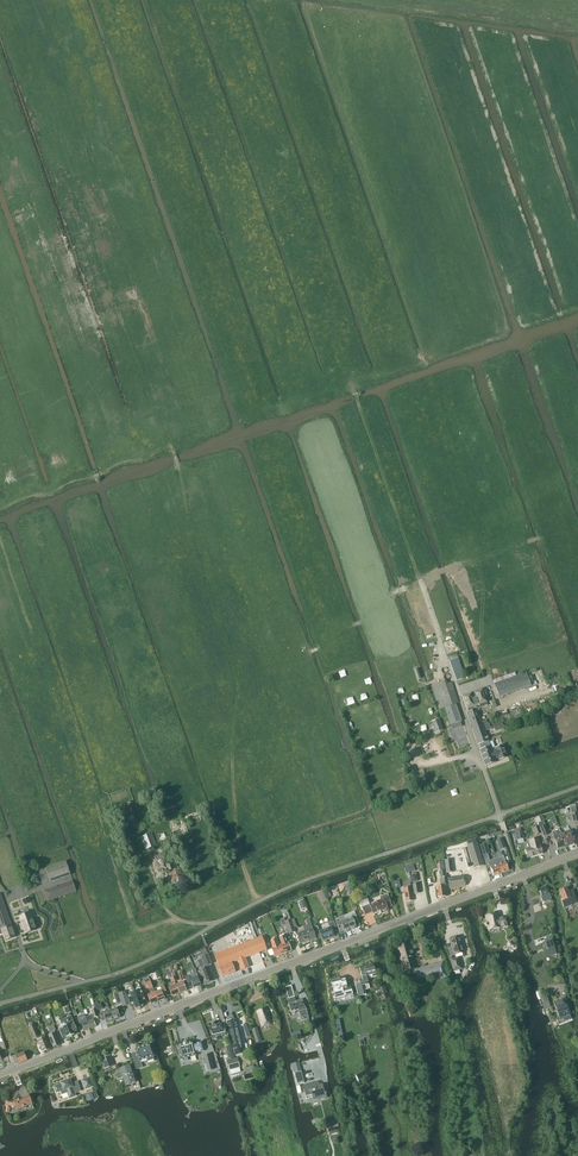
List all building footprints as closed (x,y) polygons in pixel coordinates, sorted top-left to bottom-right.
[(458,658),(449,661),(457,681),(461,679),(463,679),(460,671),(462,670),(458,658)] [(493,680),(499,698),(531,686),(526,672),(516,676),(515,672),(493,680)] [(432,685),(431,685),(431,686),(439,710),(440,710),(441,709),(445,708),(451,725),(452,725),(453,730),(462,727),(461,722),(462,721),(456,703),(458,703),(451,682),(447,684),(446,680),(432,685)] [(467,712),(478,745),(479,744),(481,750),(480,750),(486,766),(496,762),(495,759),(499,758),(499,760),(507,757),(503,745),(495,748),(496,750),(492,752),(490,747),(489,742),(494,741),(493,739),(488,741),(485,731),(491,729),(489,723),(487,724),(486,720),(482,722),(478,708),(487,705),(486,702),(487,702),(482,689),(471,694),(463,697),(467,709),(469,709),(470,711),(467,712)] [(436,733),(443,730),(442,729),(439,719),(432,722),(435,731),(436,733)] [(502,722),(493,725),(495,731),(504,728),(502,722)] [(570,808),(574,824),(577,822),(577,814),(576,807),(570,808)] [(182,835),(189,833),(184,821),(197,816),(196,812),(169,821),(172,832),(171,832),(172,835),(174,835),(174,836),(182,834),(182,835)] [(188,826),(201,821),(200,816),(186,821),(188,826)] [(544,821),(538,823),(539,825),(540,827),(542,832),(544,837),(549,834),(545,825),(544,821)] [(535,824),(532,825),(534,828),(533,828),(536,835),(542,832),(540,827),(539,825),(538,823),(535,824)] [(514,830),(515,834),(517,839),(523,838),(520,828),(514,830)] [(562,834),(567,845),(575,842),(570,830),(562,834)] [(555,831),(552,833),(554,837),(553,837),(558,849),(567,845),(562,834),(560,831),(556,833),(555,831)] [(146,850),(157,846),(152,833),(141,837),(146,850)] [(530,839),(532,848),(525,850),(527,857),(543,854),(541,845),(539,846),(537,837),(530,839)] [(476,838),(467,841),(475,868),(484,866),(476,838)] [(502,838),(497,840),(501,849),(505,847),(502,838)] [(485,843),(480,845),(483,855),(488,854),(485,843)] [(141,851),(129,855),(133,867),(145,863),(141,851)] [(503,856),(488,861),(489,864),(494,876),(509,870),(505,859),(503,856)] [(451,859),(445,860),(447,873),(453,872),(451,859)] [(51,882),(71,875),(66,861),(46,868),(51,882)] [(172,862),(166,864),(167,867),(168,869),(169,872),(174,869),(172,862)] [(413,864),(404,867),(406,873),(415,870),(413,864)] [(448,881),(448,878),(448,877),(446,878),(445,870),(440,871),(442,886),(436,887),(438,898),(446,896),(445,886),(448,886),(448,881)] [(448,878),(448,881),(449,881),(450,888),(465,886),(463,876),(448,878)] [(47,901),(76,891),(73,881),(43,891),(47,901)] [(406,902),(413,901),(411,884),(403,885),(406,902)] [(546,886),(539,889),(542,897),(544,902),(551,898),(549,894),(546,886)] [(567,888),(560,891),(564,901),(562,902),(565,908),(577,903),(573,890),(569,892),(567,888)] [(0,894),(0,934),(3,933),(5,940),(15,937),(0,894)] [(374,902),(378,912),(380,911),(381,914),(383,913),(384,914),(387,913),(387,911),(389,911),(388,908),(392,906),(388,894),(380,897),(381,899),(374,902)] [(378,912),(374,902),(370,904),(368,900),(366,897),(360,900),(361,903),(360,903),(365,915),(372,912),(372,914),(378,912)] [(31,913),(20,916),(26,933),(36,930),(35,925),(36,925),(37,924),(37,923),(37,921),(36,920),(35,920),(33,920),(31,913)] [(346,919),(350,930),(356,927),(356,926),(360,924),(356,914),(351,915),(352,917),(346,919)] [(488,927),(489,927),(489,930),(500,928),(500,927),(507,926),(505,917),(498,918),(497,914),(486,916),(488,922),(487,922),(486,922),(486,923),(485,924),(485,925),(486,925),(486,926),(487,926),(487,927),(488,927)] [(291,919),(285,921),(287,925),(286,926),(289,934),(296,931),(291,919)] [(340,920),(336,922),(339,930),(343,928),(344,931),(344,932),(350,930),(346,919),(340,921),(340,920)] [(323,941),(334,937),(333,932),(337,931),(334,922),(328,924),(330,927),(320,931),(323,941)] [(312,941),(316,939),(312,928),(296,934),(300,944),(311,939),(312,941)] [(280,937),(279,938),(282,944),(280,944),(284,954),(291,951),(288,942),(287,942),(285,935),(284,936),(284,935),(279,936),(280,937)] [(255,940),(260,953),(267,950),(262,937),(255,940)] [(448,949),(450,956),(463,953),(459,937),(450,940),(452,947),(448,949)] [(545,942),(542,942),(544,948),(546,948),(546,950),(544,951),(546,956),(550,955),(556,952),(556,951),(554,947),(554,945),(555,945),(556,945),(554,939),(552,940),(551,937),(547,939),(548,941),(545,942)] [(272,949),(268,951),(270,957),(274,955),(275,957),(284,954),(280,944),(279,945),(276,939),(275,939),(275,938),(271,940),(271,941),(270,941),(273,948),(272,948),(272,949)] [(246,958),(260,953),(255,940),(214,955),(223,977),(249,967),(246,958)] [(410,943),(396,947),(396,949),(400,961),(398,962),(400,968),(402,968),(403,972),(413,969),(415,969),(418,980),(439,974),(440,979),(447,977),(443,962),(418,969),(410,943)] [(208,954),(201,957),(205,967),(212,964),(212,963),(208,954)] [(459,957),(450,959),(453,972),(455,971),(462,969),(459,957)] [(359,996),(366,995),(365,990),(370,989),(367,979),(376,976),(373,964),(359,968),(362,979),(359,980),(360,984),(356,985),(357,987),(356,987),(358,995),(359,995),(359,996)] [(208,966),(199,970),(204,984),(214,980),(208,966)] [(193,974),(185,977),(186,979),(189,986),(192,985),(194,988),(201,985),(195,969),(192,970),(193,974)] [(345,977),(331,980),(336,998),(345,996),(345,997),(353,994),(351,987),(347,988),(345,977)] [(151,981),(144,983),(146,989),(148,988),(149,990),(150,994),(148,995),(151,1004),(158,1002),(155,993),(153,989),(151,981)] [(176,985),(179,994),(187,991),(184,982),(176,985)] [(155,993),(158,1002),(165,999),(164,996),(167,994),(164,985),(160,986),(161,990),(155,993)] [(172,997),(179,994),(176,985),(169,988),(172,997)] [(118,993),(120,999),(123,1007),(130,1004),(126,991),(118,993)] [(134,992),(141,1008),(144,1006),(143,1006),(144,1005),(143,1002),(144,1001),(146,1001),(142,991),(139,992),(139,991),(138,992),(138,991),(134,992)] [(140,1009),(141,1008),(134,992),(131,994),(131,995),(128,996),(131,1006),(133,1006),(135,1005),(136,1008),(137,1008),(137,1009),(140,1009)] [(296,1001),(295,997),(288,999),(291,1013),(295,1012),(295,1014),(299,1013),(301,1021),(309,1019),(306,1010),(306,1009),(305,1009),(302,999),(296,1001)] [(542,1003),(545,1010),(546,1009),(551,1008),(547,997),(543,999),(544,1002),(543,1002),(542,1003)] [(563,999),(554,1003),(556,1009),(557,1009),(558,1011),(556,1012),(559,1020),(563,1019),(564,1022),(571,1019),(567,1008),(566,1008),(563,999)] [(110,1011),(113,1020),(121,1018),(120,1015),(123,1014),(121,1006),(116,1008),(117,1008),(110,1011)] [(262,1028),(272,1025),(267,1008),(257,1011),(262,1028)] [(106,1023),(113,1020),(110,1011),(104,1013),(103,1012),(100,1014),(102,1021),(105,1020),(106,1023)] [(85,1014),(77,1017),(80,1026),(82,1025),(84,1030),(90,1028),(86,1017),(85,1014)] [(92,1015),(86,1017),(90,1028),(96,1026),(92,1015)] [(63,1028),(59,1030),(63,1038),(66,1036),(67,1037),(74,1034),(74,1033),(77,1032),(78,1032),(71,1016),(67,1017),(70,1024),(66,1026),(63,1027),(63,1028)] [(227,1022),(229,1029),(235,1056),(245,1054),(236,1019),(227,1022)] [(34,1024),(29,1026),(35,1039),(38,1037),(39,1039),(38,1040),(43,1052),(50,1049),(45,1037),(45,1035),(41,1036),(39,1037),(34,1024)] [(221,1026),(221,1024),(209,1027),(212,1037),(226,1034),(224,1025),(221,1026)] [(54,1048),(60,1045),(55,1031),(56,1031),(54,1026),(48,1028),(51,1034),(49,1035),(54,1048)] [(257,1026),(252,1028),(256,1043),(262,1041),(257,1026)] [(183,1040),(176,1042),(180,1057),(181,1057),(181,1059),(188,1058),(187,1055),(198,1052),(197,1049),(206,1047),(203,1038),(195,1040),(194,1037),(187,1039),(183,1040)] [(137,1052),(132,1054),(136,1065),(142,1063),(141,1061),(147,1059),(148,1061),(154,1059),(153,1056),(154,1056),(150,1044),(136,1049),(137,1052)] [(231,1044),(225,1046),(229,1060),(227,1060),(229,1070),(230,1070),(231,1074),(231,1075),(241,1072),(240,1068),(240,1067),(238,1057),(234,1058),(231,1044)] [(16,1055),(12,1057),(15,1065),(27,1060),(27,1059),(24,1052),(16,1055)] [(212,1052),(206,1053),(208,1061),(207,1061),(208,1066),(216,1064),(212,1052)] [(317,1065),(323,1063),(321,1054),(320,1054),(315,1055),(315,1056),(317,1065)] [(102,1058),(105,1069),(113,1066),(110,1056),(106,1057),(102,1058)] [(299,1062),(292,1064),(295,1073),(302,1071),(299,1062)] [(135,1083),(133,1075),(132,1072),(135,1071),(134,1068),(131,1069),(129,1065),(120,1069),(115,1071),(118,1080),(123,1078),(126,1086),(135,1083)] [(302,1071),(295,1073),(297,1084),(304,1083),(302,1071)] [(90,1078),(83,1080),(86,1090),(93,1087),(90,1078)] [(55,1086),(57,1093),(61,1092),(62,1095),(68,1093),(69,1099),(77,1096),(76,1093),(80,1091),(77,1082),(72,1084),(70,1080),(62,1083),(62,1084),(55,1086)] [(319,1085),(319,1082),(303,1085),(307,1100),(318,1097),(319,1100),(328,1098),(326,1092),(325,1093),(323,1084),(319,1085)] [(33,1104),(29,1095),(13,1102),(6,1101),(6,1104),(6,1106),(6,1107),(7,1107),(6,1112),(10,1113),(10,1107),(9,1107),(10,1106),(14,1107),(16,1106),(17,1110),(33,1104)]
